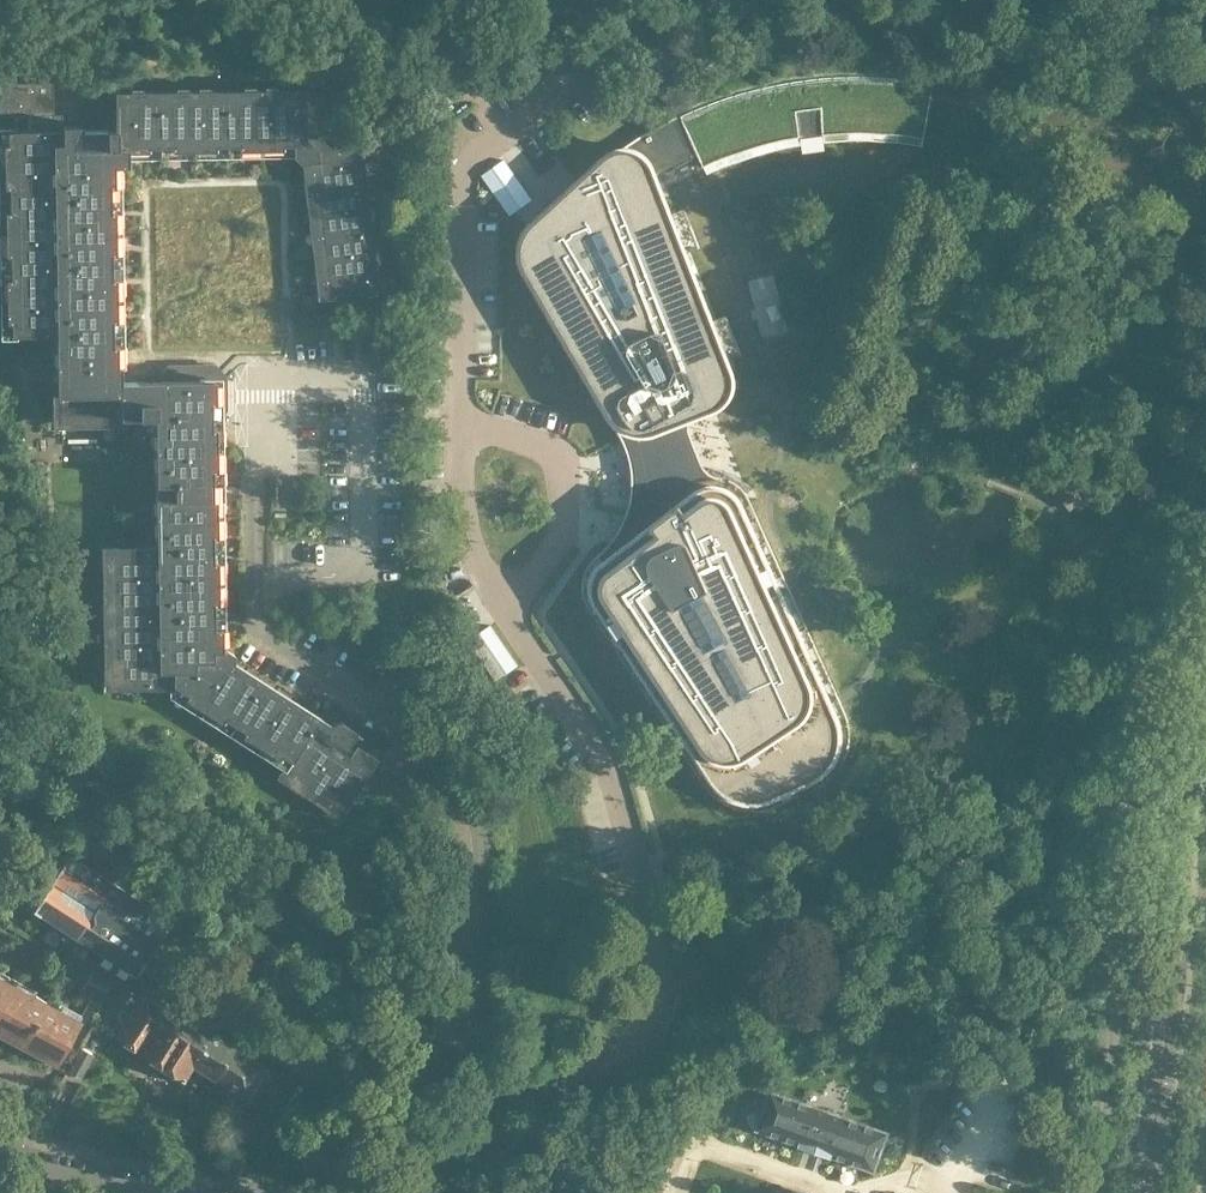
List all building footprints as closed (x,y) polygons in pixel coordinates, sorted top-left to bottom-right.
[(640,136),(622,148),(626,147),(629,148),(633,148),(636,149),(639,151),(642,153),(648,157),(652,164),(656,176),(697,155),(703,167),(706,166),(705,163),(723,156),(741,149),(760,143),(779,139),(798,136),(799,138),(801,137),(822,134),(826,134),(826,131),(845,130),(864,130),(883,131),(903,133),(922,135),(921,138),(925,138),(934,84),(935,82),(918,80),(901,78),(884,76),(867,76),(850,76),(831,77),(813,78),(795,81),(776,84),(759,88),(738,93),(717,100),(697,108),(678,116),(658,126),(640,136)] [(52,115),(52,83),(0,83),(0,115),(52,115)] [(183,701),(240,738),(286,767),(282,773),(280,777),(286,781),(338,814),(361,777),(373,759),(368,756),(349,744),(357,731),(340,721),(339,721),(333,723),(328,731),(224,663),(223,662),(222,630),(219,433),(218,380),(214,380),(121,381),(117,165),(120,165),(127,165),(127,163),(127,156),(300,152),(301,163),(304,163),(306,163),(316,248),(322,295),(333,294),(371,289),(379,288),(362,143),(331,147),(325,142),(304,123),(304,88),(185,90),(114,91),(114,130),(80,131),(80,128),(80,126),(75,126),(60,126),(61,128),(61,131),(18,132),(0,132),(0,223),(1,309),(2,334),(10,334),(53,333),(54,357),(55,424),(64,424),(118,422),(118,420),(118,418),(135,417),(152,417),(155,548),(115,549),(104,549),(106,684),(173,685),(187,695),(186,697),(183,701)] [(521,245),(520,252),(521,258),(523,264),(526,270),(635,458),(640,467),(643,476),(646,486),(647,496),(647,506),(629,520),(631,522),(632,521),(641,533),(603,562),(599,566),(596,571),(593,576),(592,582),(592,588),(593,594),(595,600),(714,780),(719,785),(724,790),(730,794),(737,797),(743,799),(750,800),(757,800),(764,799),(771,797),(780,793),(777,785),(792,779),(794,785),(794,786),(798,785),(795,778),(809,771),(812,778),(815,777),(821,773),(826,768),(831,763),(835,757),(838,751),(840,744),(841,737),(841,730),(840,723),(838,716),(742,502),(737,495),(730,489),(715,483),(707,479),(700,475),(693,469),(687,463),(682,457),(678,450),(674,442),(671,434),(670,426),(717,407),(722,404),(726,401),(729,397),(731,392),(733,387),(734,382),(734,377),(733,372),(656,176),(652,164),(648,157),(642,153),(639,151),(636,149),(633,148),(629,148),(626,147),(622,148),(618,149),(615,150),(611,151),(608,153),(605,155),(532,223),(528,227),(524,233),(522,239),(521,245)] [(251,302),(198,304),(199,336),(252,334),(251,302)] [(491,625),(468,640),(496,680),(518,665),(491,625)] [(31,909),(79,939),(114,883),(67,853),(31,909)] [(114,883),(79,939),(134,974),(170,919),(114,883)] [(43,941),(51,946),(55,945),(61,937),(59,934),(51,927),(48,927),(41,936),(43,941)] [(86,981),(107,992),(108,990),(107,990),(113,980),(93,969),(87,979),(86,981)] [(107,992),(86,981),(79,993),(100,1005),(107,992)] [(8,982),(0,998),(0,1035),(18,1044),(40,1000),(8,982)] [(115,1036),(139,1052),(170,1003),(146,988),(115,1036)] [(40,1000),(18,1044),(54,1064),(78,1020),(40,1000)] [(212,1030),(170,1003),(139,1052),(182,1080),(212,1030)] [(212,1030),(191,1064),(262,1110),(284,1077),(212,1030)] [(893,1068),(893,1084),(923,1084),(923,1088),(948,1088),(948,1068),(893,1068)] [(771,1091),(757,1129),(874,1170),(888,1132),(771,1091)]
